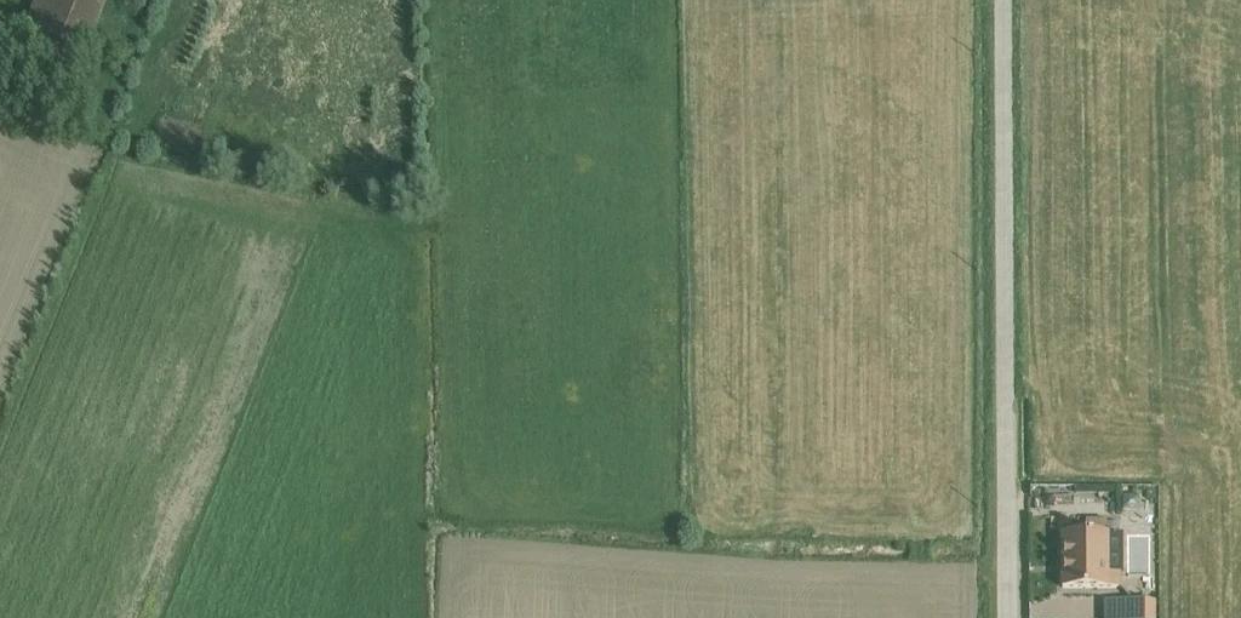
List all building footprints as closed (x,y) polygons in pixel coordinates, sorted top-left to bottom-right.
[(16,48),(79,73),(108,2),(105,0),(36,0),(16,48)] [(1052,514),(1073,514),(1073,495),(1052,495),(1052,514)] [(1085,533),(1106,533),(1106,518),(1085,518),(1085,533)] [(1106,533),(1085,533),(1062,533),(1063,588),(1121,588),(1122,534),(1109,535),(1109,533),(1106,533)] [(1105,601),(1105,617),(1156,617),(1156,600),(1105,601)]
